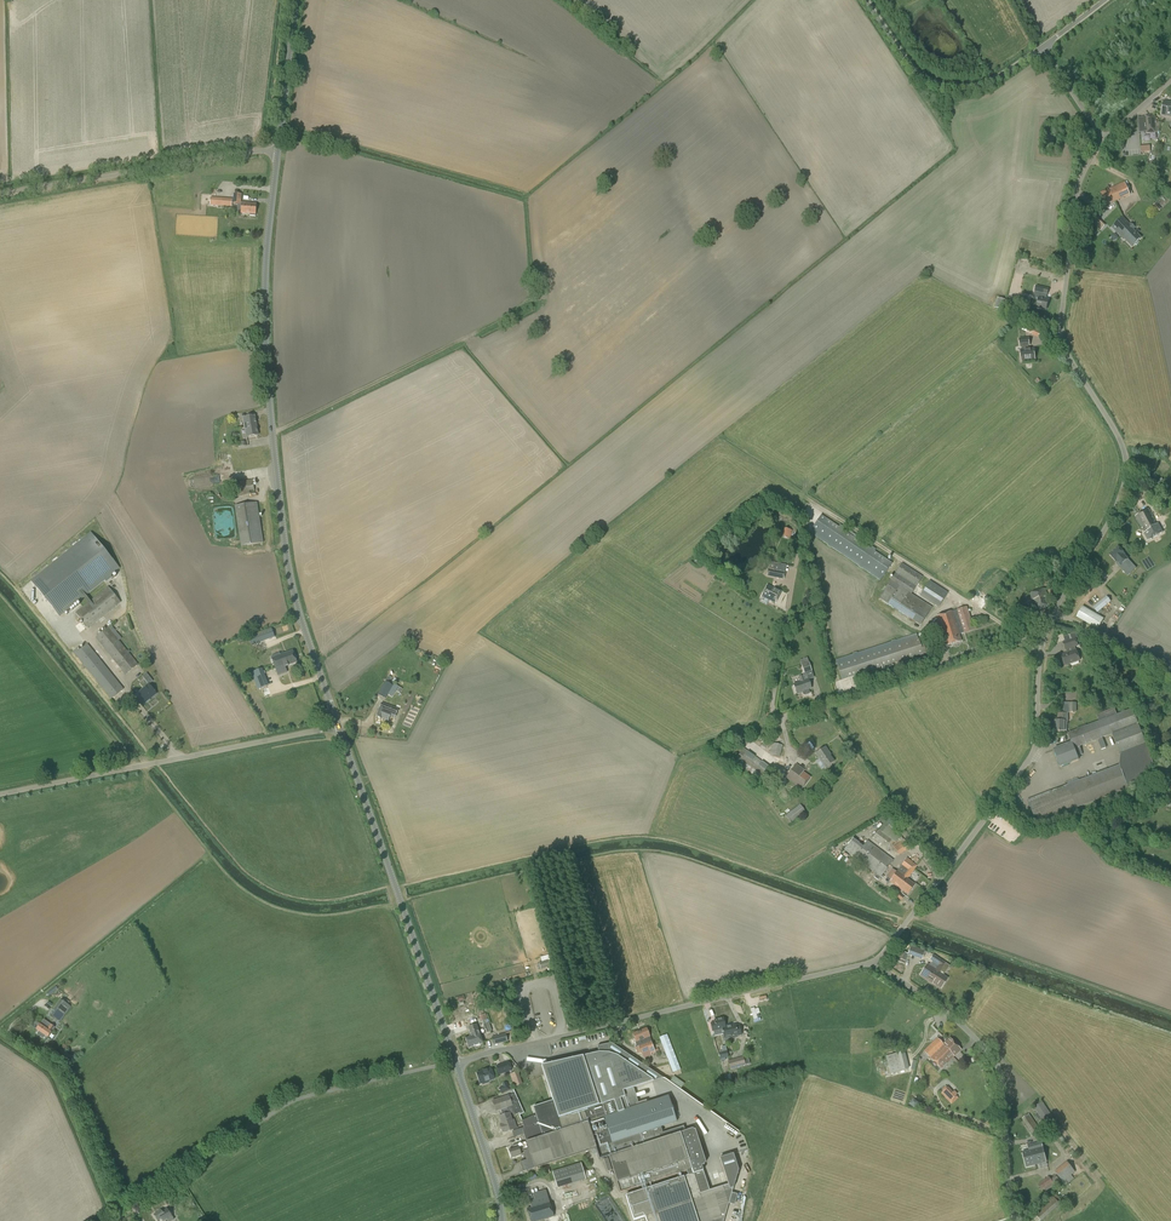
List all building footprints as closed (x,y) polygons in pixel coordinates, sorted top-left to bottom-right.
[(1164,101),(1161,116),(1170,117),(1170,102),(1164,101)] [(1145,117),(1138,118),(1140,133),(1146,132),(1146,134),(1156,133),(1156,122),(1156,116),(1145,116),(1145,117)] [(1105,207),(1115,202),(1109,188),(1099,193),(1105,207)] [(241,205),(242,194),(234,193),(233,204),(241,205)] [(210,204),(232,206),(233,198),(211,197),(210,204)] [(256,214),(256,204),(241,203),(241,213),(250,214),(250,216),(255,216),(255,214),(256,214)] [(1126,225),(1128,223),(1123,217),(1112,228),(1120,237),(1125,233),(1124,232),(1129,228),(1126,225)] [(1097,227),(1101,231),(1106,226),(1102,222),(1097,227)] [(1125,233),(1120,237),(1123,240),(1124,239),(1132,247),(1141,238),(1134,230),(1135,228),(1131,223),(1130,224),(1128,223),(1126,225),(1129,228),(1124,232),(1125,233)] [(1046,310),(1049,300),(1046,299),(1048,294),(1042,292),(1044,287),(1036,285),(1034,292),(1035,292),(1033,297),(1038,299),(1036,307),(1046,310)] [(1003,310),(1006,301),(998,298),(995,308),(1003,310)] [(1028,349),(1028,346),(1029,346),(1028,338),(1019,339),(1020,347),(1022,346),(1022,350),(1020,350),(1022,361),(1035,360),(1034,349),(1028,349)] [(245,428),(257,426),(255,416),(243,418),(245,428)] [(257,426),(245,428),(246,437),(258,435),(257,426)] [(233,497),(255,493),(253,480),(231,483),(233,497)] [(241,546),(264,543),(257,502),(235,506),(241,546)] [(1157,524),(1148,509),(1135,516),(1144,533),(1148,541),(1163,532),(1158,524),(1157,524)] [(839,526),(821,515),(812,528),(830,541),(829,543),(832,545),(834,543),(861,562),(860,565),(863,567),(866,564),(883,577),(892,563),(875,551),(876,549),(872,546),(870,548),(842,529),(844,527),(840,524),(839,526)] [(785,528),(784,537),(791,538),(792,529),(785,528)] [(90,533),(30,582),(59,618),(119,569),(90,533)] [(1131,567),(1125,561),(1122,557),(1125,555),(1118,546),(1109,555),(1116,562),(1115,563),(1119,567),(1119,566),(1125,573),(1131,567)] [(911,594),(922,577),(901,563),(890,580),(879,598),(920,626),(932,607),(911,594)] [(784,580),(785,572),(768,569),(766,576),(784,580)] [(938,608),(948,593),(929,581),(920,596),(938,608)] [(774,588),(767,585),(761,597),(775,603),(781,591),(774,588)] [(89,629),(121,603),(108,587),(75,614),(89,629)] [(1036,609),(1049,605),(1046,597),(1047,596),(1045,589),(1031,594),(1033,600),(1036,609)] [(1097,613),(1111,602),(1107,596),(1093,608),(1097,613)] [(973,626),(966,606),(956,610),(936,617),(945,646),(961,641),(959,634),(964,633),(976,629),(975,626),(973,626)] [(1098,628),(1104,618),(1083,606),(1077,617),(1098,628)] [(1024,624),(1033,619),(1026,608),(1018,613),(1024,624)] [(125,675),(138,664),(116,636),(118,634),(111,625),(95,638),(125,675)] [(268,639),(275,637),(271,628),(265,630),(268,639)] [(258,643),(254,634),(248,637),(251,646),(258,643)] [(922,650),(918,638),(897,645),(897,644),(893,645),(893,646),(859,657),(859,656),(855,657),(855,659),(837,665),(842,680),(859,674),(860,677),(865,676),(864,673),(896,663),(897,665),(902,663),(902,661),(923,654),(923,653),(925,653),(925,652),(936,649),(935,643),(923,647),(924,649),(922,650)] [(1074,651),(1073,647),(1078,646),(1075,638),(1063,643),(1065,650),(1068,649),(1069,652),(1061,655),(1065,666),(1079,660),(1076,650),(1074,651)] [(111,700),(124,689),(88,644),(75,654),(111,700)] [(274,664),(295,656),(292,650),(284,654),(283,652),(271,657),(274,664)] [(295,656),(274,664),(277,672),(289,667),(288,665),(297,662),(295,656)] [(804,674),(812,671),(807,658),(800,660),(804,674)] [(258,689),(267,686),(261,669),(251,673),(258,689)] [(148,683),(153,679),(147,673),(143,676),(148,683)] [(803,691),(804,696),(810,694),(808,689),(811,689),(807,675),(799,677),(800,682),(793,684),(797,695),(801,693),(801,692),(803,691)] [(386,699),(395,682),(388,677),(381,688),(380,688),(377,692),(378,693),(378,694),(386,699)] [(150,699),(157,694),(149,684),(134,695),(142,705),(149,698),(150,699)] [(393,707),(382,703),(380,708),(379,708),(376,717),(381,719),(382,719),(388,721),(390,717),(394,719),(399,706),(394,704),(393,707)] [(1067,713),(1067,708),(1061,708),(1061,710),(1060,710),(1060,713),(1058,713),(1058,721),(1055,721),(1055,731),(1067,731),(1067,721),(1068,721),(1068,713),(1067,713)] [(1099,722),(1117,715),(1114,708),(1096,715),(1099,722)] [(1117,715),(1099,722),(1068,734),(1071,742),(1055,748),(1061,765),(1079,758),(1078,756),(1083,754),(1080,747),(1112,734),(1120,755),(1120,765),(1068,785),(1028,801),(1037,824),(1128,788),(1154,764),(1146,745),(1147,745),(1133,709),(1117,715)] [(1155,751),(1163,747),(1157,733),(1148,736),(1155,751)] [(780,757),(783,746),(771,743),(771,748),(768,747),(767,753),(780,757)] [(825,768),(834,762),(828,754),(830,753),(825,747),(815,754),(825,768)] [(762,782),(772,769),(744,748),(734,761),(762,782)] [(802,790),(811,777),(803,772),(805,770),(796,764),(786,778),(802,790)] [(791,823),(805,812),(800,804),(785,815),(791,823)] [(886,847),(893,838),(891,836),(880,827),(873,838),(886,847)] [(907,838),(905,835),(899,838),(901,842),(893,847),(899,855),(915,845),(909,836),(907,838)] [(863,847),(853,839),(844,850),(876,874),(874,877),(878,880),(880,877),(881,877),(893,860),(868,841),(863,847)] [(907,879),(917,866),(907,858),(889,881),(899,889),(907,879)] [(915,885),(907,879),(899,889),(900,889),(900,888),(908,894),(915,885)] [(899,894),(897,892),(894,896),(897,897),(897,898),(901,901),(904,897),(899,894)] [(922,960),(925,951),(911,946),(908,955),(922,960)] [(946,969),(949,965),(946,963),(933,954),(929,960),(934,963),(931,967),(927,964),(919,976),(930,982),(930,981),(941,988),(948,978),(940,973),(944,967),(946,969)] [(554,965),(552,959),(548,960),(539,963),(541,969),(550,966),(554,965)] [(59,988),(56,984),(47,991),(50,995),(59,988)] [(473,1015),(468,1000),(457,1004),(459,1010),(459,1009),(462,1019),(473,1015)] [(770,1013),(773,1023),(785,1019),(786,1023),(789,1022),(790,1028),(795,1027),(792,1015),(787,1016),(785,1009),(770,1013)] [(53,1010),(50,1015),(59,1021),(60,1022),(64,1017),(53,1010)] [(486,1032),(491,1030),(486,1015),(480,1017),(486,1032)] [(726,1026),(725,1026),(723,1018),(714,1020),(716,1030),(722,1028),(723,1034),(726,1033),(725,1026),(726,1026)] [(48,1038),(52,1033),(51,1032),(55,1028),(44,1020),(36,1030),(48,1038)] [(477,1035),(480,1035),(476,1025),(468,1028),(471,1036),(477,1034),(477,1035)] [(726,1033),(723,1034),(724,1038),(730,1037),(729,1036),(738,1034),(738,1036),(742,1035),(740,1028),(738,1029),(737,1025),(736,1026),(736,1025),(728,1026),(726,1026),(725,1026),(726,1033)] [(655,1052),(651,1041),(650,1037),(646,1028),(632,1033),(638,1046),(635,1047),(637,1053),(641,1052),(642,1055),(643,1055),(644,1058),(651,1055),(651,1054),(655,1052)] [(483,1043),(480,1035),(477,1035),(477,1034),(471,1036),(465,1038),(468,1048),(483,1043)] [(498,1043),(507,1041),(506,1034),(497,1036),(498,1043)] [(673,1072),(680,1070),(667,1034),(659,1037),(673,1072)] [(945,1049),(953,1057),(961,1050),(949,1038),(943,1044),(937,1038),(930,1044),(937,1051),(940,1048),(942,1050),(943,1049),(943,1050),(945,1049)] [(941,1069),(953,1057),(945,1049),(943,1050),(943,1049),(942,1050),(940,1048),(937,1051),(930,1044),(923,1051),(941,1069)] [(523,1150),(526,1159),(520,1161),(523,1171),(596,1147),(600,1159),(609,1156),(621,1192),(687,1170),(689,1175),(626,1195),(634,1220),(645,1216),(646,1220),(724,1220),(739,1171),(733,1153),(720,1158),(730,1188),(712,1194),(704,1170),(694,1173),(692,1169),(705,1164),(706,1161),(696,1130),(693,1128),(685,1131),(683,1126),(659,1134),(657,1128),(677,1121),(669,1095),(647,1103),(646,1100),(638,1103),(633,1088),(653,1081),(652,1080),(617,1056),(609,1053),(598,1052),(541,1066),(553,1100),(534,1106),(543,1135),(526,1141),(527,1142),(522,1144),(522,1143),(521,1143),(523,1150)] [(898,1072),(908,1069),(907,1064),(898,1067),(896,1059),(905,1057),(904,1052),(887,1056),(891,1073),(898,1072)] [(749,1064),(747,1056),(743,1057),(728,1061),(730,1069),(745,1065),(749,1064)] [(500,1074),(511,1070),(508,1062),(497,1066),(500,1074)] [(483,1085),(488,1083),(488,1081),(494,1079),(490,1069),(477,1073),(481,1084),(482,1083),(483,1085)] [(518,1071),(510,1074),(514,1088),(522,1084),(518,1071)] [(682,1089),(686,1083),(674,1076),(671,1082),(682,1089)] [(510,1083),(500,1083),(500,1091),(510,1091),(510,1083)] [(947,1087),(945,1086),(940,1091),(942,1092),(941,1093),(951,1104),(958,1098),(957,1097),(948,1087),(947,1087)] [(521,1114),(524,1113),(515,1094),(493,1101),(496,1110),(503,1108),(504,1114),(510,1113),(514,1112),(515,1115),(521,1113),(521,1114)] [(915,1107),(919,1102),(914,1098),(910,1104),(915,1107)] [(1042,1129),(1055,1121),(1042,1102),(1033,1107),(1041,1120),(1038,1122),(1042,1129)] [(512,1120),(510,1113),(504,1114),(499,1116),(502,1124),(500,1125),(502,1132),(504,1132),(504,1133),(517,1129),(514,1120),(512,1120)] [(1031,1136),(1040,1130),(1029,1114),(1022,1119),(1030,1130),(1028,1132),(1031,1136)] [(1034,1160),(1035,1165),(1047,1162),(1043,1147),(1042,1147),(1041,1142),(1036,1144),(1037,1147),(1035,1147),(1035,1149),(1035,1152),(1034,1152),(1035,1156),(1036,1155),(1037,1158),(1035,1158),(1035,1160),(1034,1160)] [(520,1151),(523,1150),(521,1143),(513,1146),(514,1149),(509,1150),(511,1158),(521,1155),(520,1151)] [(1027,1167),(1035,1165),(1034,1160),(1035,1160),(1035,1158),(1037,1158),(1036,1155),(1035,1156),(1034,1152),(1035,1152),(1035,1149),(1035,1147),(1037,1147),(1036,1144),(1031,1145),(1032,1149),(1023,1152),(1027,1167)] [(1064,1181),(1066,1180),(1069,1183),(1075,1178),(1072,1175),(1077,1171),(1069,1161),(1056,1171),(1064,1181)] [(583,1163),(554,1171),(558,1188),(588,1180),(583,1163)] [(1055,1181),(1058,1179),(1056,1176),(1051,1179),(1049,1176),(1038,1185),(1042,1190),(1043,1189),(1045,1192),(1057,1183),(1055,1181)] [(554,1217),(545,1189),(532,1193),(534,1199),(529,1201),(531,1207),(527,1208),(531,1220),(539,1220),(554,1217)] [(1062,1202),(1056,1194),(1053,1197),(1053,1196),(1034,1213),(1041,1220),(1060,1204),(1062,1202)] [(167,1208),(162,1211),(161,1210),(153,1215),(158,1220),(164,1220),(167,1219),(168,1220),(172,1220),(174,1219),(167,1208)]
